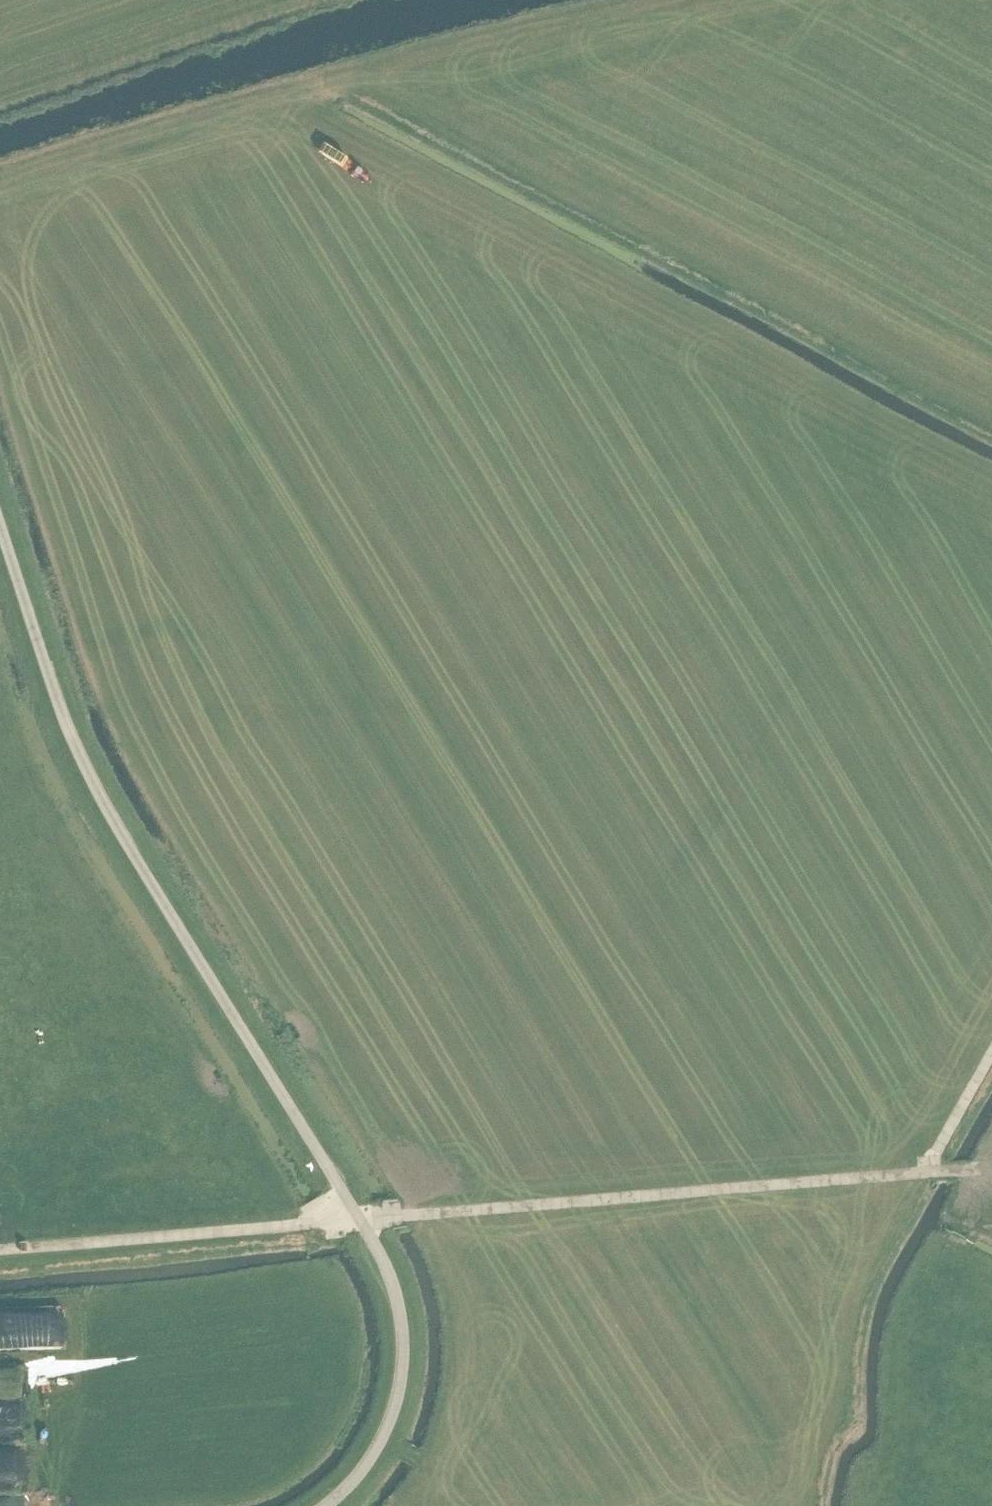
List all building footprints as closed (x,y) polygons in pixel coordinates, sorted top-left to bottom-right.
[(23,1395),(23,1365),(0,1364),(0,1395),(23,1395)]
